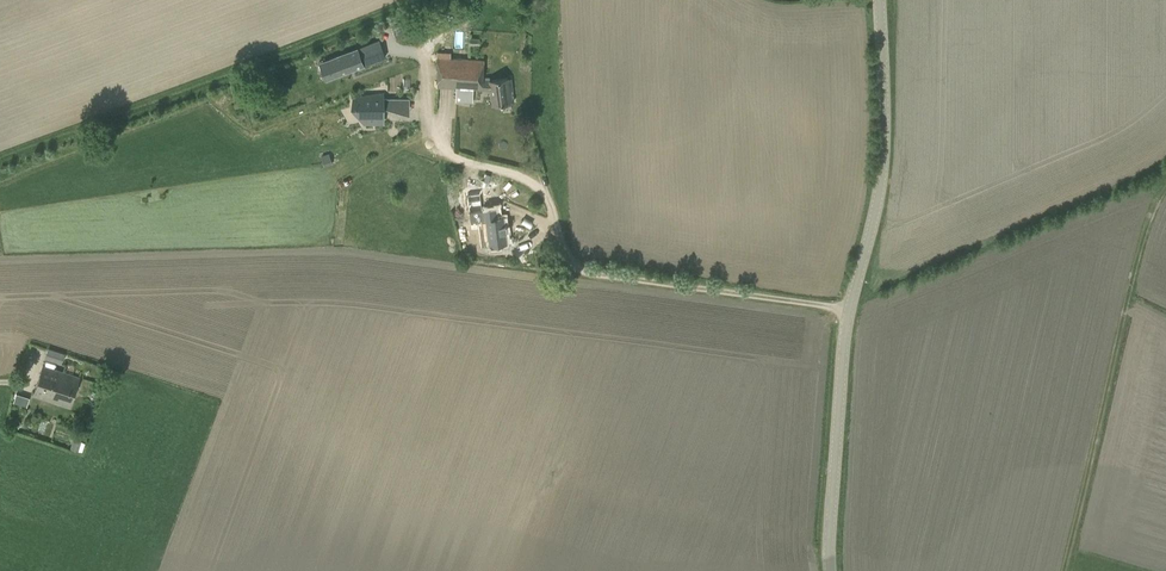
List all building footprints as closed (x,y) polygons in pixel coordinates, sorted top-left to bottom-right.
[(414,47),(405,23),(360,40),(315,57),(325,82),(369,65),(369,64),(414,47)] [(464,57),(465,33),(438,32),(436,86),(455,87),(455,89),(491,90),(493,104),(513,101),(509,77),(489,80),(490,85),(482,85),(483,59),(473,59),(473,58),(464,57)] [(383,97),(383,96),(355,96),(355,104),(364,119),(383,114),(383,104),(400,109),(400,97),(383,97)] [(503,218),(498,219),(496,207),(472,210),(474,223),(486,221),(487,236),(489,236),(490,244),(506,242),(503,218)] [(45,358),(62,363),(65,353),(48,348),(45,358)] [(54,378),(57,370),(43,365),(34,394),(47,398),(50,389),(54,391),(57,383),(52,381),(54,378)] [(50,389),(47,398),(70,405),(80,377),(57,370),(54,378),(52,381),(57,383),(54,391),(50,389)] [(16,391),(13,400),(26,405),(29,396),(16,391)]
